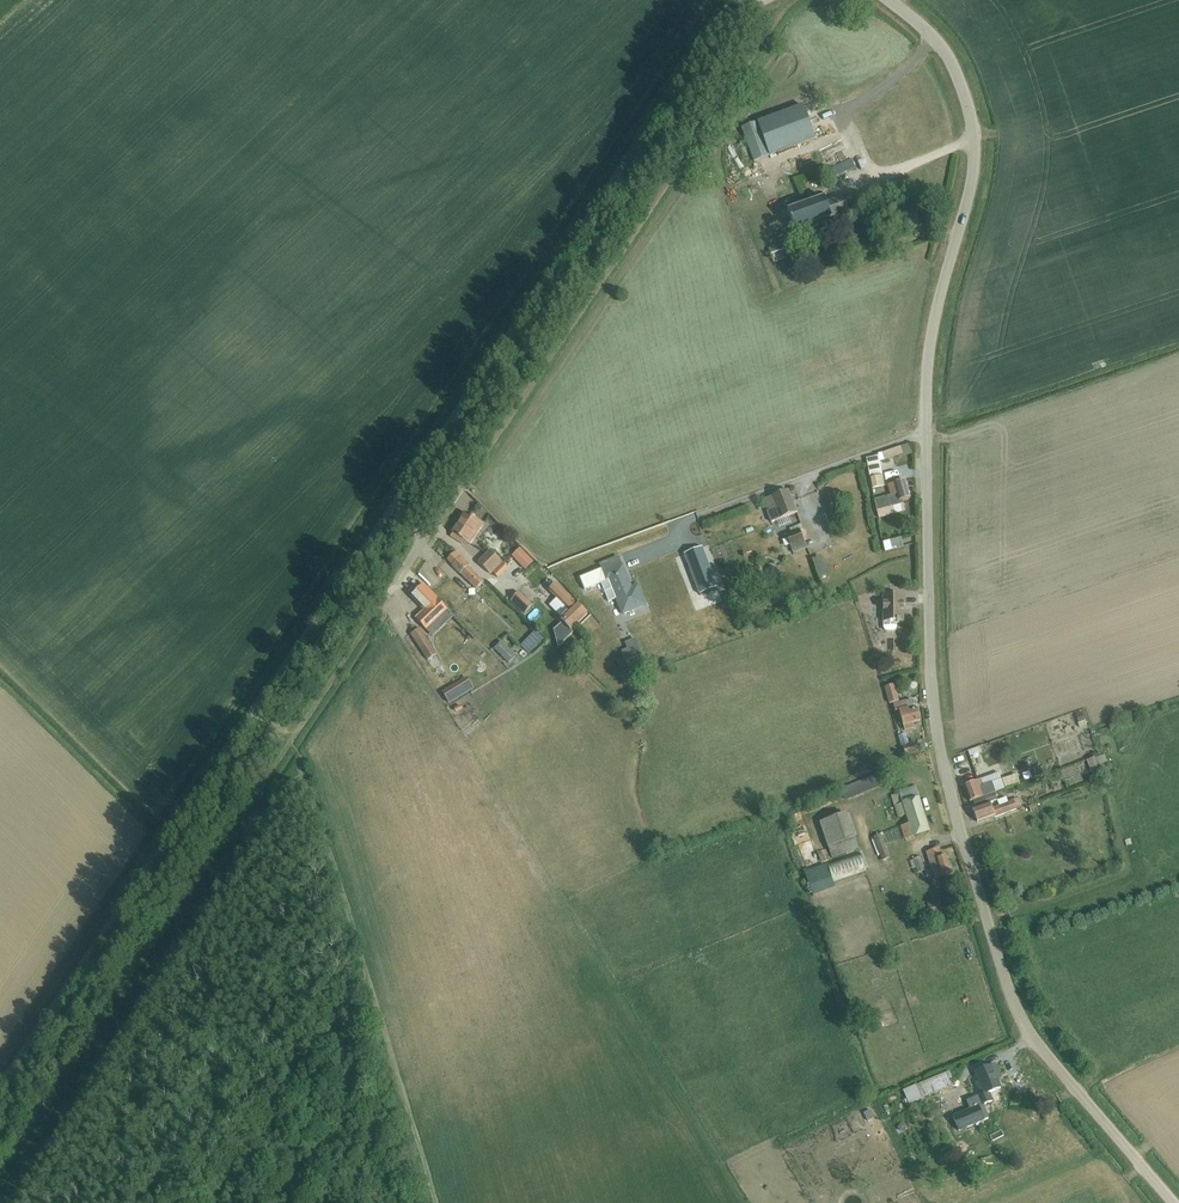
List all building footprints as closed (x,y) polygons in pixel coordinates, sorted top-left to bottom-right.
[(736,131),(748,163),(814,139),(802,107),(736,131)] [(823,171),(826,180),(854,169),(850,160),(823,171)] [(863,208),(911,191),(907,179),(863,195),(864,197),(859,198),(857,194),(826,205),(824,199),(787,212),(795,233),(847,214),(850,221),(866,215),(863,208)] [(866,459),(872,489),(881,488),(880,482),(880,480),(883,480),(879,462),(897,456),(898,458),(913,453),(909,444),(878,455),(878,456),(866,459)] [(891,496),(886,497),(874,500),(877,510),(900,504),(900,501),(910,498),(906,481),(889,486),(891,496)] [(789,491),(765,499),(769,511),(767,512),(771,523),(797,513),(789,491)] [(468,544),(470,546),(483,525),(466,514),(450,537),(462,545),(463,544),(467,546),(468,544)] [(803,529),(801,524),(790,529),(792,535),(799,532),(803,543),(792,547),(794,553),(807,549),(805,541),(809,539),(805,528),(803,529)] [(790,548),(792,547),(803,543),(799,532),(792,535),(786,537),(790,548)] [(483,539),(478,546),(485,550),(489,543),(483,539)] [(528,568),(537,560),(522,546),(514,554),(528,568)] [(702,547),(684,554),(700,595),(718,588),(702,547)] [(480,564),(491,574),(502,562),(492,551),(480,564)] [(455,553),(448,561),(454,567),(453,568),(476,591),(483,584),(468,569),(470,567),(455,553)] [(814,559),(823,577),(832,573),(823,554),(814,559)] [(523,566),(515,569),(517,575),(525,572),(523,566)] [(606,581),(601,583),(609,602),(616,599),(622,615),(646,606),(641,593),(634,596),(623,566),(603,574),(606,581)] [(562,619),(560,621),(571,631),(587,616),(562,590),(556,584),(549,591),(557,600),(550,606),(562,619)] [(511,601),(525,614),(532,607),(518,593),(511,601)] [(882,622),(882,629),(883,631),(886,633),(891,633),(894,631),(895,629),(895,622),(902,622),(902,605),(904,605),(904,596),(882,596),(882,622)] [(437,600),(416,620),(426,631),(447,610),(437,600)] [(544,624),(551,617),(538,603),(531,610),(544,624)] [(522,644),(531,652),(546,636),(537,628),(522,644)] [(553,643),(563,637),(558,628),(548,633),(553,643)] [(420,630),(412,635),(429,661),(438,655),(420,630)] [(633,649),(636,658),(649,652),(645,643),(640,645),(635,635),(627,639),(632,649),(633,649)] [(510,664),(520,655),(505,638),(495,647),(510,664)] [(470,675),(446,689),(453,702),(477,687),(470,675)] [(885,689),(891,706),(899,703),(893,687),(885,689)] [(906,703),(894,707),(896,714),(899,713),(905,732),(914,729),(913,724),(921,721),(917,710),(915,711),(912,701),(906,703)] [(903,749),(906,757),(919,753),(916,745),(903,749)] [(1018,773),(1005,776),(1006,784),(1019,782),(1018,773)] [(860,784),(863,792),(881,786),(878,778),(860,784)] [(981,781),(965,786),(970,803),(973,802),(995,794),(1003,791),(1002,787),(1004,787),(1002,780),(983,786),(981,781)] [(901,827),(905,840),(929,833),(916,787),(899,792),(900,794),(892,797),(898,819),(906,817),(909,825),(901,827)] [(973,802),(976,809),(973,810),(978,822),(995,816),(995,818),(1021,809),(1018,800),(1008,804),(1006,797),(997,800),(995,794),(973,802)] [(847,815),(827,821),(820,823),(831,858),(858,850),(855,839),(847,815)] [(873,837),(882,861),(889,858),(880,834),(873,837)] [(927,853),(936,880),(953,874),(947,856),(942,858),(939,848),(927,853)] [(836,881),(869,869),(863,853),(830,866),(836,881)] [(901,874),(902,884),(923,876),(921,872),(925,871),(920,857),(913,859),(913,861),(910,862),(913,870),(901,874)] [(941,910),(948,909),(947,901),(928,903),(929,918),(942,917),(941,910)] [(995,1065),(976,1073),(981,1086),(978,1087),(981,1095),(977,1097),(978,1098),(968,1102),(971,1110),(954,1117),(959,1131),(977,1123),(988,1119),(982,1105),(992,1101),(989,1093),(1000,1088),(996,1077),(999,1076),(995,1065)] [(928,1081),(904,1091),(909,1104),(933,1093),(928,1081)]
